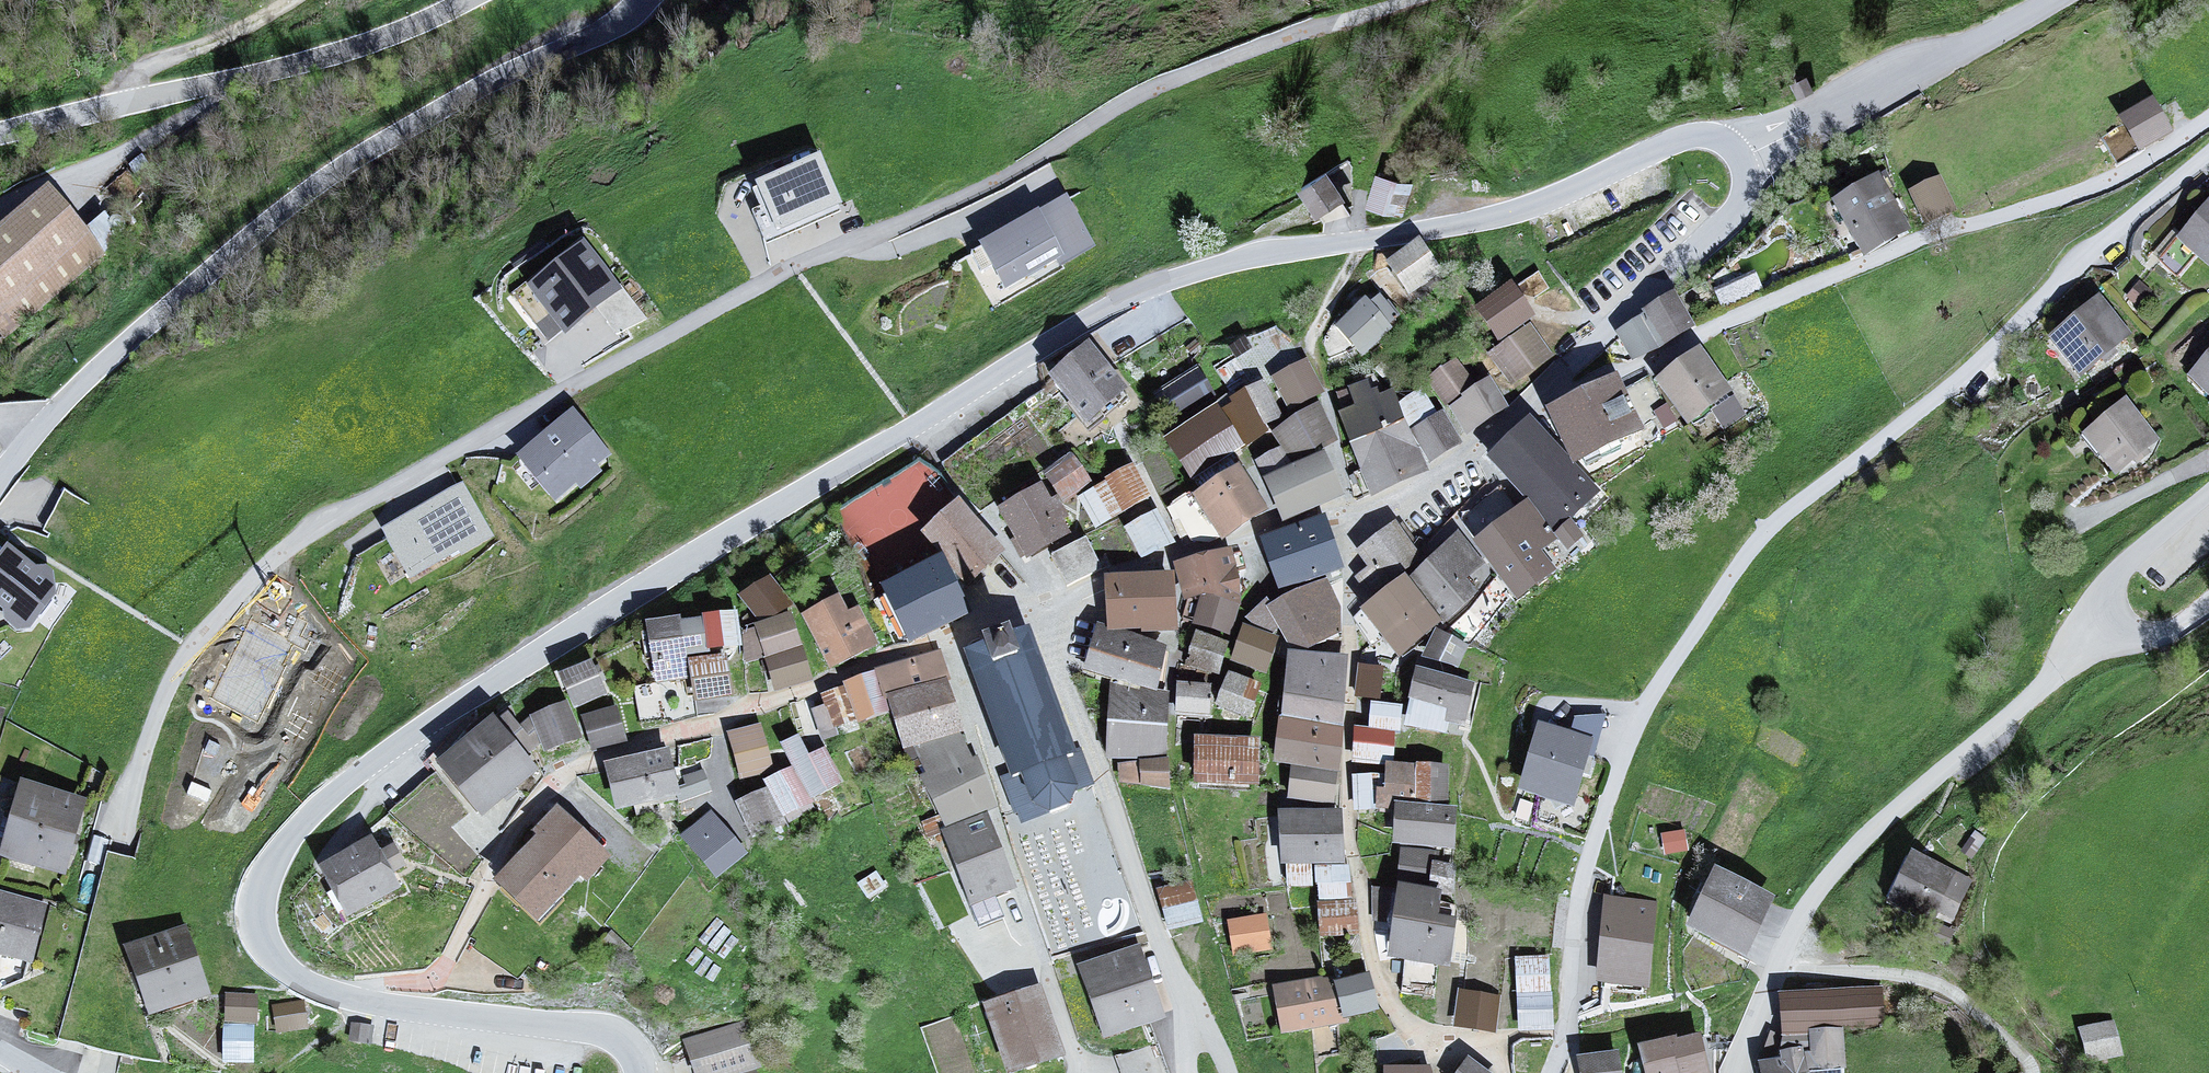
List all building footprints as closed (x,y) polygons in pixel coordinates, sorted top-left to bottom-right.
[(2155,108),(2127,122),(2139,146),(2167,132),(2155,108)] [(1366,202),(1403,215),(1415,179),(1378,166),(1366,202)] [(749,196),(767,238),(836,210),(818,167),(749,196)] [(1324,177),(1304,189),(1320,217),(1340,204),(1324,177)] [(1943,187),(1918,198),(1932,228),(1957,217),(1943,187)] [(1878,189),(1839,208),(1865,259),(1903,239),(1878,189)] [(50,197),(0,239),(0,334),(3,338),(100,256),(50,197)] [(2184,244),(2208,265),(2208,215),(2184,244)] [(104,217),(89,230),(103,245),(117,232),(104,217)] [(1043,221),(987,252),(1010,293),(1066,262),(1043,221)] [(1419,251),(1391,272),(1410,297),(1439,277),(1419,251)] [(582,254),(518,305),(548,342),(612,292),(582,254)] [(1722,299),(1764,288),(1761,277),(1719,288),(1722,299)] [(1518,297),(1482,318),(1497,344),(1533,323),(1518,297)] [(1693,331),(1678,304),(1650,320),(1665,347),(1693,331)] [(2127,341),(2097,308),(2057,343),(2086,377),(2127,341)] [(1370,310),(1344,330),(1363,355),(1390,334),(1370,310)] [(1551,360),(1536,338),(1494,367),(1509,389),(1551,360)] [(1093,353),(1056,382),(1091,425),(1127,397),(1093,353)] [(1477,382),(1458,356),(1430,377),(1449,403),(1477,382)] [(2189,382),(2208,399),(2208,359),(2189,382)] [(1698,361),(1662,387),(1691,427),(1727,401),(1698,361)] [(1202,366),(1165,385),(1179,414),(1217,395),(1202,366)] [(1321,397),(1308,369),(1275,384),(1288,412),(1321,397)] [(1455,408),(1469,436),(1502,419),(1489,392),(1455,408)] [(1616,392),(1555,420),(1576,465),(1637,437),(1616,392)] [(1285,426),(1267,394),(1232,414),(1250,446),(1285,426)] [(1392,401),(1343,421),(1373,497),(1410,484),(1422,478),(1392,401)] [(2125,411),(2090,437),(2118,474),(2153,448),(2125,411)] [(1320,418),(1276,440),(1292,470),(1335,448),(1320,418)] [(1217,420),(1169,447),(1189,481),(1237,454),(1217,420)] [(1420,432),(1434,464),(1460,452),(1445,421),(1420,432)] [(573,423),(523,465),(555,503),(605,461),(573,423)] [(1583,487),(1531,428),(1495,460),(1547,519),(1583,487)] [(927,524),(914,502),(946,483),(927,453),(839,506),(871,558),(927,524)] [(1090,491),(1075,463),(1048,477),(1063,505),(1090,491)] [(1324,468),(1272,491),(1287,524),(1339,500),(1324,468)] [(1238,478),(1198,500),(1219,538),(1259,516),(1238,478)] [(1132,481),(1083,506),(1097,532),(1145,507),(1132,481)] [(64,488),(50,524),(79,536),(94,499),(64,488)] [(463,492),(386,534),(410,579),(488,537),(463,492)] [(1041,497),(1005,514),(1029,562),(1065,545),(1041,497)] [(1001,558),(962,515),(931,542),(970,585),(1001,558)] [(1527,516),(1481,552),(1521,603),(1550,580),(1534,560),(1551,546),(1527,516)] [(1154,521),(1131,534),(1146,563),(1170,550),(1154,521)] [(1367,568),(1354,578),(1369,597),(1419,559),(1393,525),(1356,553),(1367,568)] [(1325,533),(1266,551),(1279,595),(1338,576),(1325,533)] [(1084,548),(1054,564),(1066,590),(1097,574),(1084,548)] [(1445,559),(1418,582),(1450,620),(1477,597),(1445,559)] [(1229,560),(1181,574),(1190,605),(1238,592),(1229,560)] [(10,562),(0,573),(0,613),(25,635),(55,601),(10,562)] [(945,568),(887,596),(911,646),(969,618),(945,568)] [(785,605),(766,585),(747,604),(767,623),(785,605)] [(1112,592),(1113,634),(1173,633),(1172,591),(1112,592)] [(1439,631),(1408,592),(1371,620),(1402,660),(1439,631)] [(1320,646),(1292,603),(1273,615),(1301,659),(1320,646)] [(838,606),(808,623),(834,669),(871,649),(855,621),(848,624),(838,606)] [(1239,617),(1210,607),(1200,634),(1230,645),(1239,617)] [(736,621),(654,634),(659,667),(741,654),(736,621)] [(809,681),(792,621),(754,632),(771,692),(809,681)] [(1019,639),(986,650),(972,656),(1018,779),(1025,777),(1036,806),(1053,814),(1072,807),(1079,791),(1069,765),(1079,761),(1032,634),(1019,639)] [(1278,648),(1248,637),(1239,666),(1268,676),(1278,648)] [(1104,640),(1097,668),(1159,684),(1167,656),(1104,640)] [(1463,652),(1440,642),(1432,662),(1455,671),(1463,652)] [(1226,653),(1197,643),(1189,668),(1218,678),(1226,653)] [(897,703),(951,687),(942,658),(889,674),(897,703)] [(1346,673),(1293,667),(1288,723),(1340,728),(1346,673)] [(1394,670),(1360,667),(1357,701),(1391,704),(1394,670)] [(592,670),(567,682),(581,710),(606,698),(592,670)] [(1471,691),(1419,680),(1411,717),(1462,729),(1471,691)] [(872,683),(850,690),(862,724),(884,717),(872,683)] [(1258,690),(1231,683),(1223,713),(1249,720),(1258,690)] [(913,758),(967,742),(951,687),(897,703),(913,758)] [(1211,692),(1184,692),(1183,721),(1210,722),(1211,692)] [(547,746),(585,730),(570,693),(532,709),(547,746)] [(1165,695),(1115,696),(1117,766),(1167,764),(1165,695)] [(1402,706),(1370,704),(1368,733),(1396,734),(1401,735),(1402,706)] [(615,717),(587,726),(597,757),(625,748),(615,717)] [(1333,801),(1340,728),(1288,723),(1283,768),(1298,770),(1296,798),(1333,801)] [(493,731),(444,772),(484,818),(533,777),(493,731)] [(1395,767),(1396,734),(1368,733),(1355,732),(1354,766),(1395,767)] [(762,734),(735,742),(746,780),(773,772),(762,734)] [(1594,750),(1541,736),(1525,796),(1577,810),(1594,750)] [(812,738),(783,753),(794,774),(810,805),(839,790),(812,738)] [(913,758),(949,837),(993,822),(967,742),(913,758)] [(1257,749),(1201,747),(1199,787),(1255,789),(1257,749)] [(668,761),(614,775),(624,814),(678,800),(668,761)] [(1378,772),(1356,771),(1356,806),(1377,806),(1378,772)] [(784,819),(810,805),(794,774),(768,788),(772,795),(784,819)] [(477,828),(438,780),(408,804),(447,852),(477,828)] [(85,808),(25,794),(8,863),(68,878),(85,808)] [(784,819),(772,795),(744,809),(759,838),(787,823),(784,819)] [(1456,817),(1402,814),(1401,849),(1454,851),(1456,817)] [(1335,820),(1286,820),(1286,864),(1335,864),(1335,820)] [(993,822),(949,837),(974,908),(1017,893),(993,822)] [(561,823),(503,891),(538,921),(578,874),(588,882),(606,862),(561,823)] [(394,863),(408,859),(401,836),(387,840),(394,863)] [(723,836),(697,858),(716,881),(742,859),(723,836)] [(372,852),(327,878),(351,921),(397,895),(372,852)] [(1400,892),(1373,889),(1370,922),(1394,925),(1389,964),(1452,970),(1457,924),(1436,921),(1439,895),(1427,894),(1431,860),(1404,857),(1400,892)] [(1435,886),(1453,885),(1451,858),(1433,859),(1435,886)] [(1966,885),(1914,864),(1894,911),(1946,933),(1966,885)] [(1346,875),(1320,877),(1321,904),(1347,903),(1346,875)] [(1172,927),(1206,918),(1195,877),(1161,886),(1172,927)] [(1771,906),(1718,880),(1691,933),(1744,959),(1771,906)] [(0,900),(0,955),(35,963),(46,910),(0,900)] [(1614,901),(1603,980),(1645,986),(1657,907),(1614,901)] [(1347,903),(1321,904),(1323,935),(1349,934),(1347,903)] [(1263,925),(1234,929),(1238,957),(1267,953),(1263,925)] [(184,937),(132,957),(157,1019),(208,999),(184,937)] [(1140,954),(1087,972),(1109,1041),(1163,1023),(1140,954)] [(1548,963),(1522,964),(1524,1023),(1550,1022),(1548,963)] [(1366,977),(1280,994),(1288,1033),(1374,1015),(1366,977)] [(1501,994),(1460,992),(1458,1030),(1499,1032),(1501,994)] [(994,1011),(1016,1072),(1033,1072),(1062,1063),(1038,995),(994,1011)] [(1881,995),(1784,1003),(1787,1034),(1811,1032),(1833,1030),(1884,1026),(1881,995)] [(255,1003),(229,1003),(229,1025),(255,1025),(255,1003)] [(303,1011),(280,1014),(282,1034),(305,1032),(303,1011)] [(1768,1068),(1768,1072),(1838,1072),(1833,1030),(1811,1032),(1814,1063),(1768,1068)] [(2112,1030),(2084,1036),(2090,1065),(2118,1060),(2112,1030)] [(690,1050),(698,1072),(756,1072),(741,1031),(690,1050)] [(1644,1053),(1649,1072),(1704,1072),(1698,1041),(1644,1053)] [(1581,1064),(1582,1072),(1616,1072),(1613,1058),(1581,1064)]
